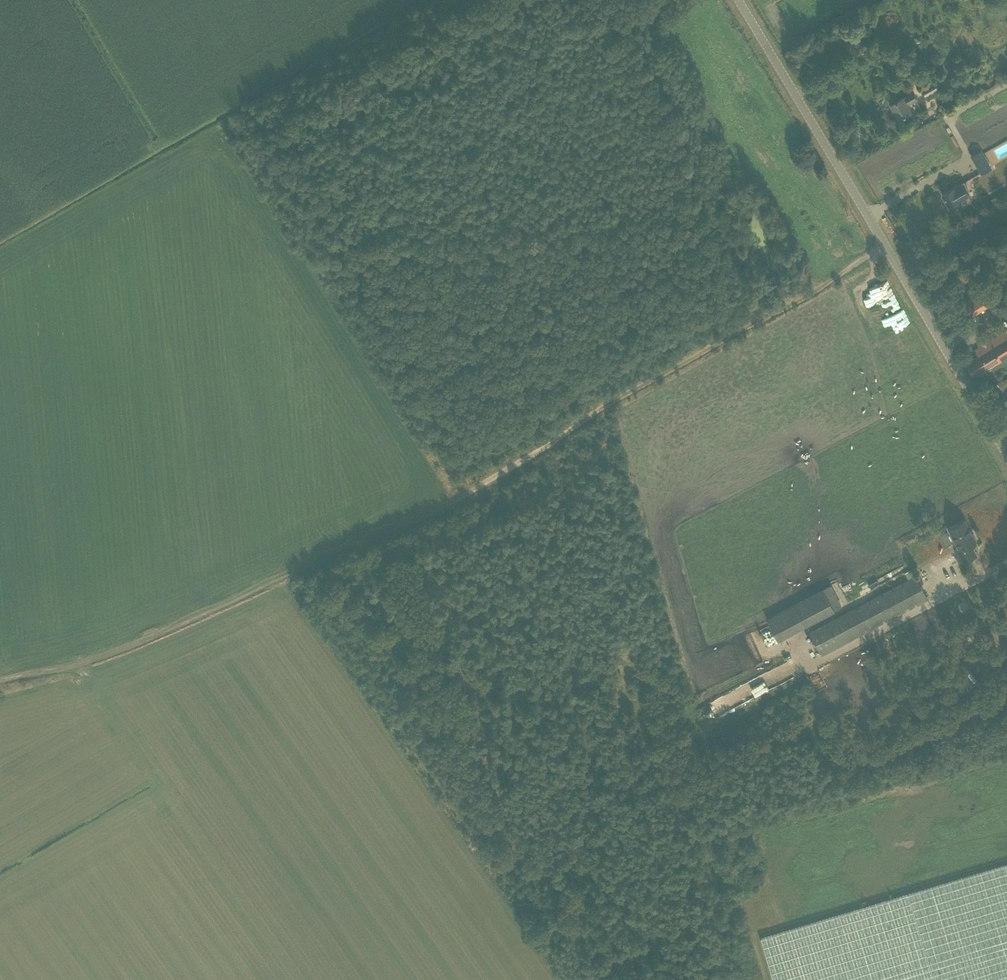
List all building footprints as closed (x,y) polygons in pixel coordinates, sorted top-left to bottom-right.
[(926,97),(938,89),(946,85),(941,76),(933,80),(920,87),(926,97)] [(916,99),(912,93),(912,92),(902,97),(890,104),(898,119),(910,111),(906,104),(916,99)] [(970,156),(981,173),(992,167),(982,149),(970,156)] [(950,189),(942,194),(949,208),(958,203),(960,201),(963,206),(971,201),(965,190),(968,189),(964,181),(950,189)] [(967,279),(964,270),(957,272),(960,281),(967,279)] [(881,284),(888,302),(896,299),(889,281),(881,284)] [(990,304),(980,289),(964,300),(973,315),(990,304)] [(869,316),(878,336),(895,329),(901,342),(909,339),(912,345),(918,342),(901,302),(869,316)] [(965,363),(974,377),(982,371),(1006,356),(1006,329),(974,350),(978,355),(974,358),(965,363)] [(949,530),(940,534),(946,545),(955,540),(959,548),(958,549),(964,561),(967,560),(976,555),(971,545),(976,542),(964,519),(955,524),(948,528),(949,530)] [(928,599),(915,577),(809,632),(821,655),(891,618),(916,605),(928,599)] [(778,640),(834,610),(823,589),(767,619),(778,640)] [(760,938),(773,979),(1006,979),(1006,864),(760,938)]
